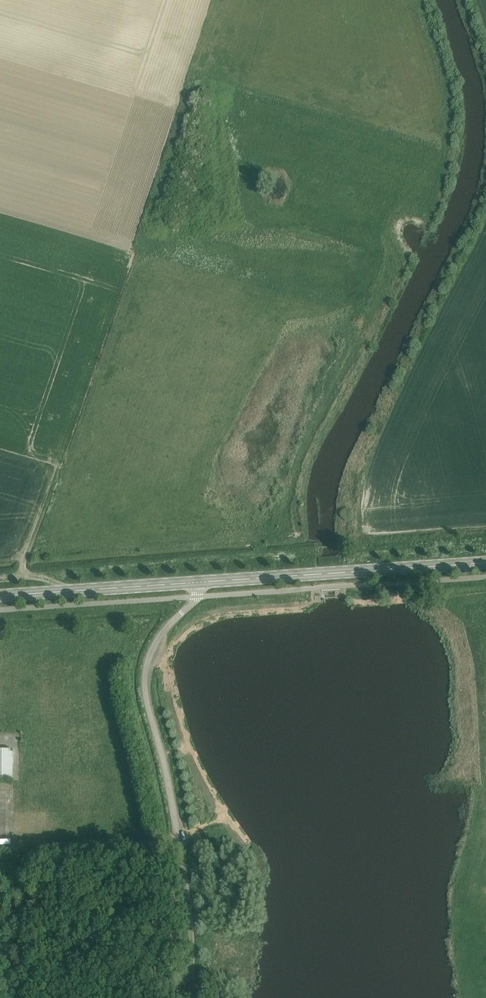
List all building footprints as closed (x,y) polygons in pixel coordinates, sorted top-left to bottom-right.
[(12,779),(12,749),(0,750),(0,779),(12,779)]
